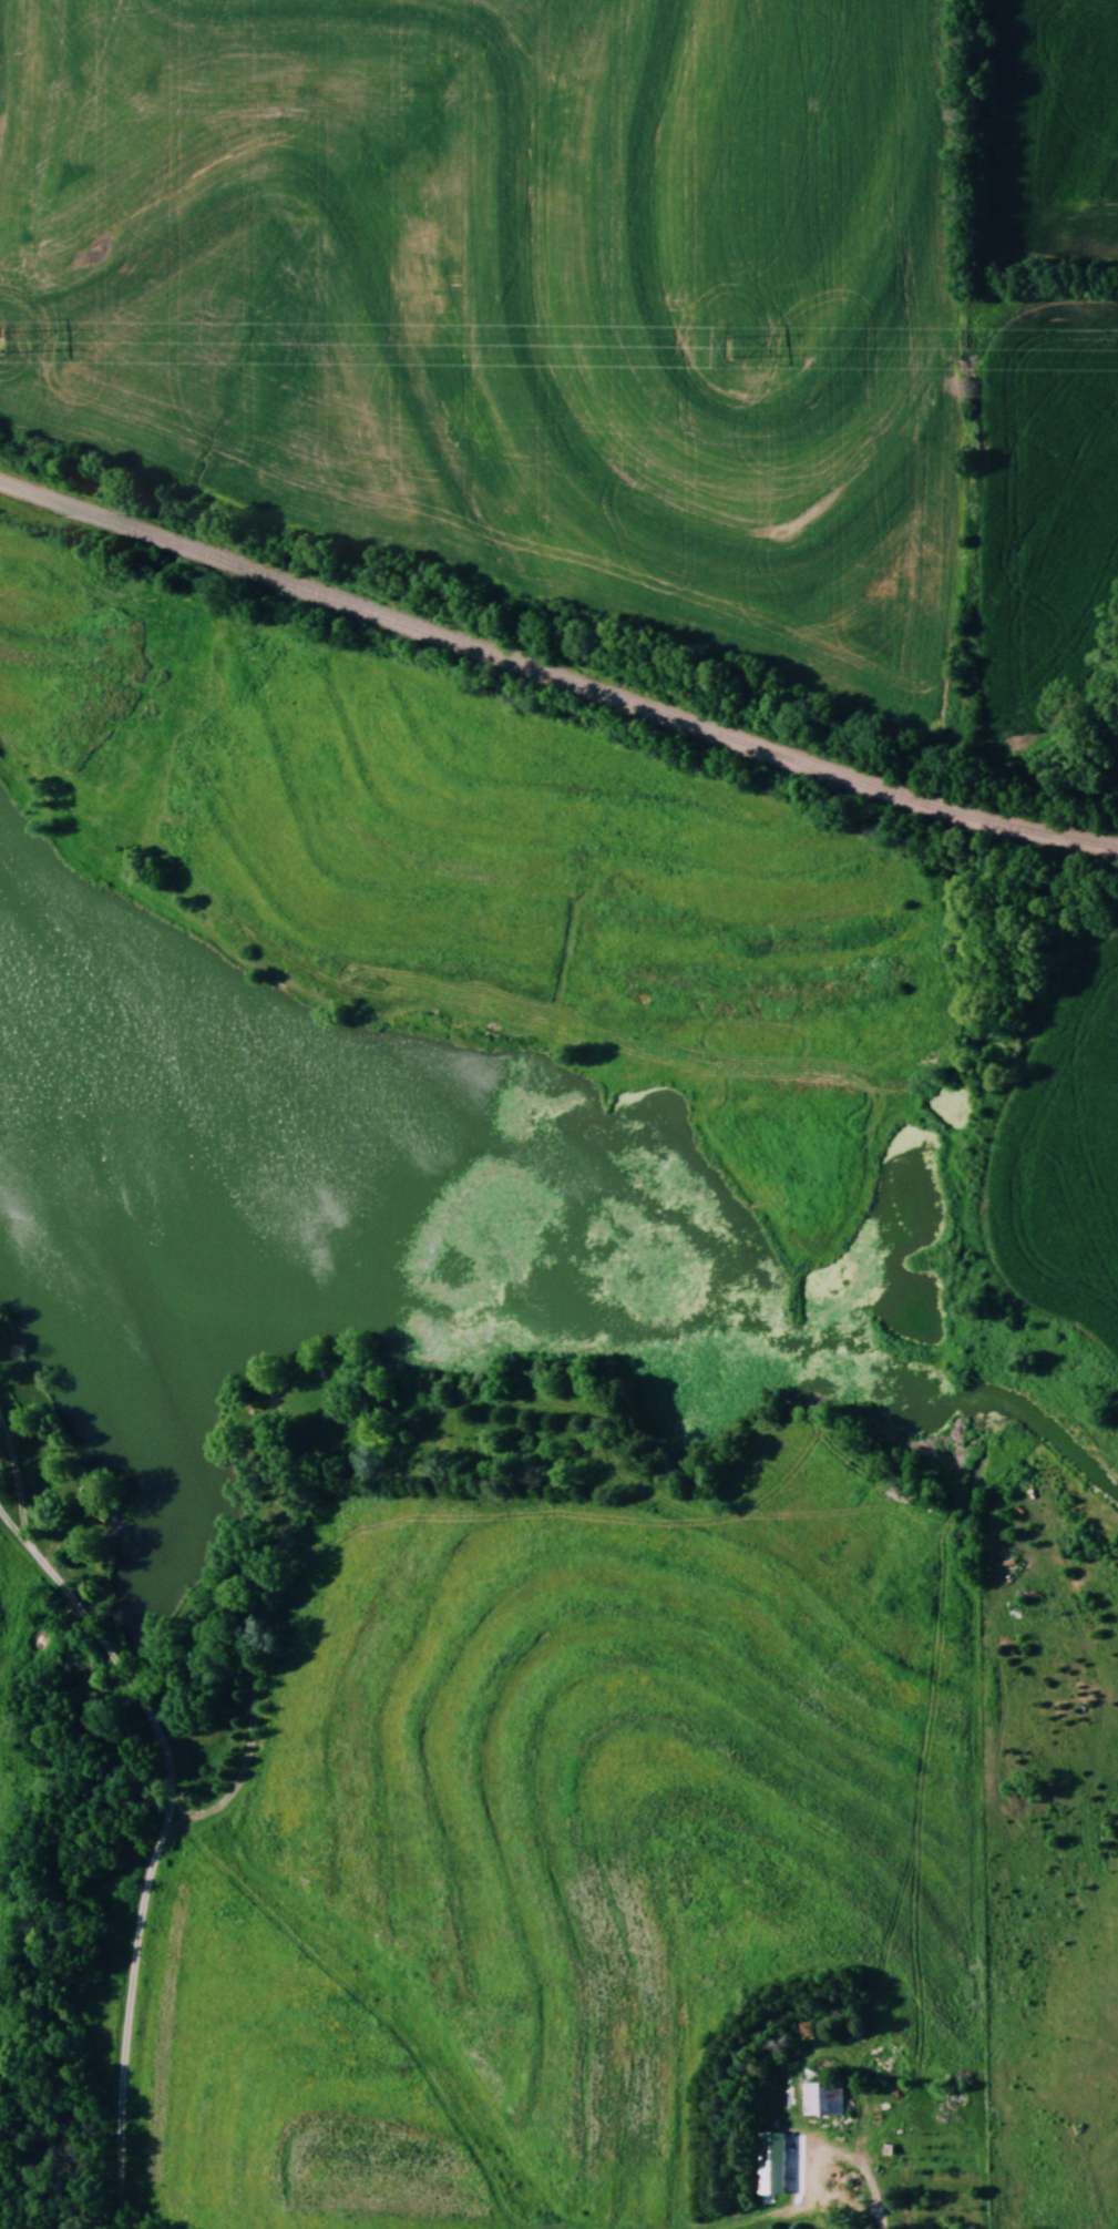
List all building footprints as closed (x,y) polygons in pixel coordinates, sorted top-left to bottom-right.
[(802,2114),(842,2114),(842,2081),(802,2081),(802,2114)]
